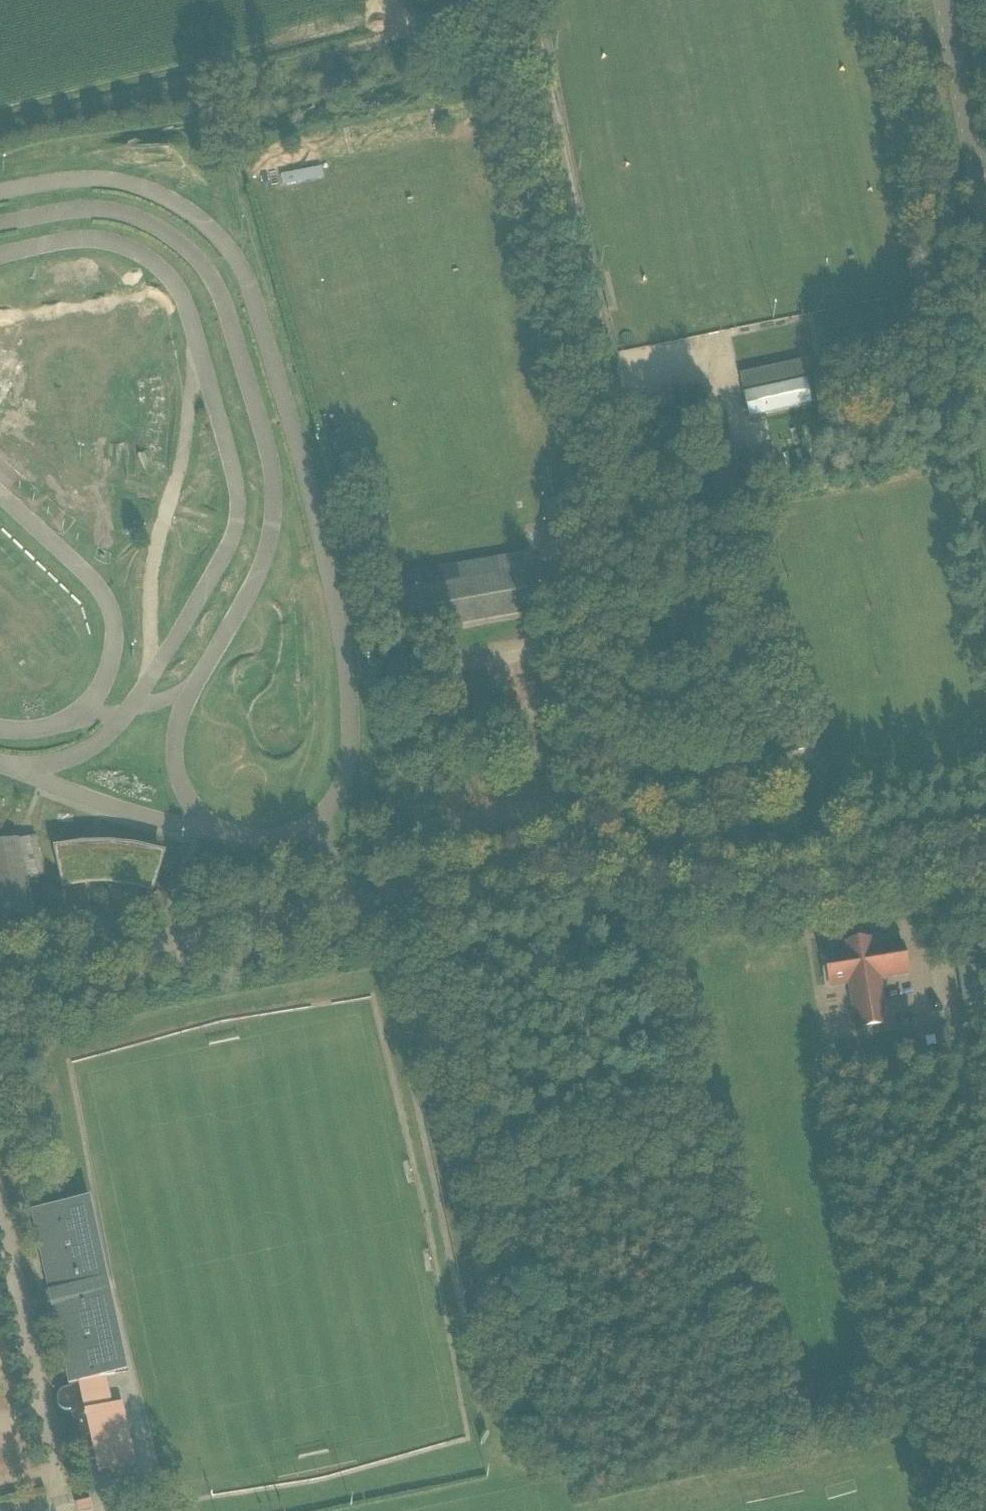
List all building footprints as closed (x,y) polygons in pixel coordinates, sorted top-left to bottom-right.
[(809,378),(816,401),(840,393),(833,370),(809,378)] [(743,394),(748,418),(811,405),(806,381),(743,394)] [(547,750),(548,760),(556,759),(555,749),(547,750)] [(16,840),(0,844),(0,904),(4,922),(33,915),(25,880),(43,875),(34,837),(16,841),(16,840)] [(151,890),(159,864),(134,858),(108,855),(83,856),(58,860),(63,886),(85,883),(108,882),(129,884),(151,890)] [(906,971),(902,944),(874,948),(873,940),(842,945),(843,953),(824,957),(829,984),(848,981),(856,1031),(887,1025),(878,976),(906,971)] [(100,1378),(62,1204),(31,1211),(48,1292),(44,1293),(44,1294),(48,1293),(50,1303),(47,1303),(47,1304),(51,1304),(69,1388),(65,1389),(64,1389),(63,1390),(61,1391),(59,1393),(58,1395),(57,1396),(57,1398),(57,1399),(57,1400),(57,1401),(57,1403),(58,1405),(59,1406),(59,1407),(61,1409),(62,1409),(64,1410),(67,1411),(68,1411),(71,1411),(82,1463),(95,1460),(97,1472),(135,1464),(133,1456),(131,1456),(130,1450),(128,1445),(126,1438),(123,1431),(121,1426),(119,1419),(113,1406),(112,1405),(111,1405),(105,1394),(104,1394),(100,1378)] [(78,1510),(91,1510),(92,1510),(90,1500),(76,1503),(78,1510)]
